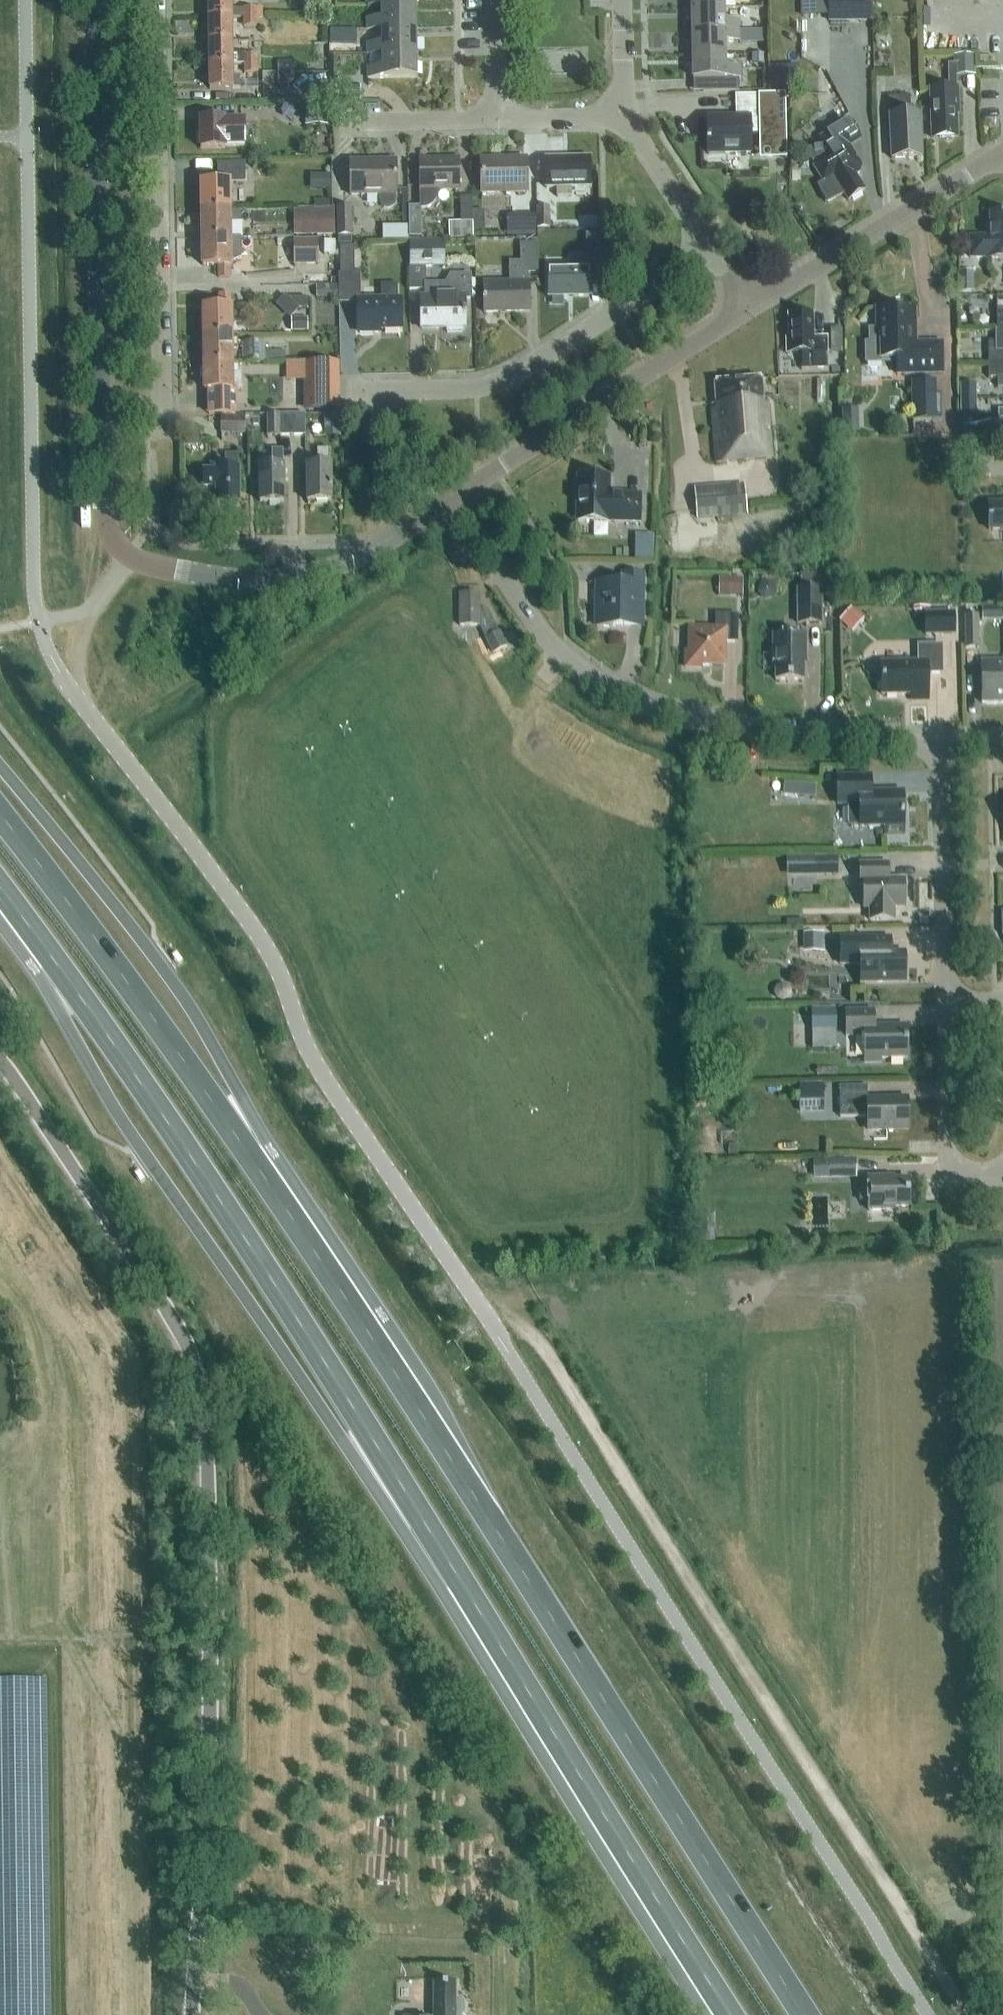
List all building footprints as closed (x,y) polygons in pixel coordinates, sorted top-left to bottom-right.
[(231,0),(208,0),(208,19),(231,19),(243,18),(243,19),(257,19),(257,10),(243,10),(243,9),(231,9),(231,0)] [(724,0),(687,0),(687,10),(724,9),(724,0)] [(872,0),(828,0),(828,22),(872,22),(872,0)] [(381,30),(414,29),(414,5),(381,5),(381,6),(381,20),(366,20),(366,31),(381,30)] [(692,21),(692,33),(738,32),(738,22),(724,22),(724,9),(687,10),(687,21),(692,21)] [(232,19),(208,19),(208,43),(232,42),(232,19)] [(257,19),(243,19),(243,28),(257,28),(257,19)] [(381,30),(382,44),(367,44),(367,55),(382,54),(415,53),(414,29),(381,30)] [(687,47),(687,57),(724,56),(724,43),(738,43),(738,32),(692,33),(693,47),(687,47)] [(752,43),(752,32),(739,32),(739,44),(752,43)] [(331,33),(331,44),(345,44),(345,33),(331,33)] [(258,56),(245,56),(245,53),(232,53),(232,42),(208,43),(209,66),(232,66),(232,65),(244,65),(244,66),(258,65),(258,56)] [(382,54),(382,68),(367,69),(368,79),(416,78),(415,53),(382,54)] [(954,56),(954,64),(956,64),(956,76),(975,75),(974,55),(954,56)] [(694,80),(703,80),(704,93),(740,92),(739,68),(725,68),(724,56),(687,57),(687,68),(693,67),(694,80)] [(278,61),(278,72),(294,72),(294,62),(278,61)] [(258,65),(244,66),(244,76),(258,75),(258,65)] [(233,76),(232,66),(209,66),(209,90),(241,89),(240,76),(233,76)] [(956,88),(946,89),(930,89),(932,138),(958,137),(957,114),(959,114),(958,88),(956,88)] [(708,119),(708,154),(750,153),(750,134),(761,134),(761,149),(785,149),(785,159),(786,159),(785,95),(736,95),(736,118),(708,119)] [(891,159),(922,157),(920,113),(910,113),(909,97),(889,99),(890,114),(889,114),(891,159)] [(309,104),(309,128),(329,128),(329,104),(309,104)] [(200,120),(200,149),(225,149),(225,147),(244,147),(244,121),(225,121),(225,120),(200,120)] [(848,201),(864,191),(856,177),(856,176),(855,175),(859,172),(861,165),(848,145),(860,138),(849,121),(820,139),(821,140),(805,151),(814,165),(813,166),(822,182),(816,186),(826,204),(845,195),(848,201)] [(590,189),(589,159),(545,160),(546,190),(557,190),(557,199),(571,199),(571,190),(590,189)] [(458,191),(457,161),(418,162),(420,210),(424,210),(428,209),(430,207),(435,201),(436,198),(437,195),(437,192),(458,191)] [(526,161),(481,162),(482,195),(527,194),(526,161)] [(396,195),(395,163),(350,164),(350,196),(379,196),(379,202),(380,206),(383,209),(387,210),(392,209),(395,206),(396,201),(396,195)] [(808,163),(799,163),(799,168),(799,172),(800,172),(808,171),(808,163)] [(202,211),(229,211),(229,185),(245,185),(245,165),(217,165),(218,185),(201,185),(202,211)] [(320,175),(320,190),(330,190),(330,175),(320,175)] [(473,223),(473,198),(460,199),(461,222),(448,222),(449,239),(474,239),(473,223)] [(338,245),(351,244),(350,208),(338,208),(338,237),(338,245)] [(307,210),(307,236),(335,235),(335,210),(307,210)] [(550,231),(549,210),(538,210),(538,231),(550,231)] [(229,211),(202,211),(202,238),(230,238),(230,222),(241,222),(240,211),(229,212),(229,211)] [(990,213),(990,225),(986,225),(986,237),(970,237),(970,258),(986,258),(986,259),(1002,259),(1002,213),(990,213)] [(536,237),(536,218),(509,218),(509,237),(536,237)] [(486,225),(474,225),(474,233),(486,233),(486,225)] [(382,240),(391,240),(391,226),(382,226),(382,240)] [(599,252),(598,234),(587,234),(587,253),(599,252)] [(241,237),(230,238),(202,238),(203,268),(219,267),(219,280),(230,280),(229,267),(230,267),(230,265),(241,259),(241,237)] [(318,265),(318,253),(318,238),(293,239),(294,265),(318,265)] [(445,267),(445,240),(409,241),(410,268),(445,267)] [(484,312),(529,312),(529,274),(539,274),(538,243),(520,244),(520,261),(509,262),(509,283),(484,283),(484,312)] [(352,276),(352,247),(338,247),(338,276),(352,276)] [(564,269),(548,270),(549,297),(589,297),(589,269),(587,269),(586,257),(572,257),(572,269),(564,269)] [(613,272),(623,272),(623,262),(613,262),(613,272)] [(463,328),(465,328),(465,299),(471,299),(471,296),(470,280),(470,276),(451,276),(446,285),(426,285),(426,298),(421,298),(421,328),(447,328),(447,333),(463,332),(463,328)] [(358,329),(359,329),(360,333),(375,333),(375,329),(401,329),(401,299),(398,299),(398,284),(381,285),(381,299),(358,300),(358,329)] [(337,287),(315,288),(315,298),(337,297),(337,287)] [(203,309),(203,336),(231,336),(231,308),(230,308),(229,297),(219,297),(219,309),(203,309)] [(308,298),(288,298),(299,308),(308,308),(308,298)] [(882,362),(882,359),(897,359),(897,374),(943,373),(942,343),(916,343),(915,310),(898,310),(898,306),(876,307),(877,329),(869,329),(869,343),(865,343),(866,362),(882,362)] [(812,314),(788,315),(789,337),(787,337),(787,353),(801,352),(802,370),(828,369),(827,338),(813,338),(812,314)] [(308,318),(290,318),(290,333),(308,333),(308,318)] [(830,341),(842,340),(842,328),(830,328),(830,341)] [(239,336),(231,336),(203,336),(204,364),(232,364),(232,350),(240,350),(239,336)] [(988,341),(988,364),(1002,364),(1002,341),(988,341)] [(285,351),(265,351),(265,343),(243,343),(243,363),(265,363),(265,362),(285,362),(285,351)] [(336,362),(306,363),(307,411),(337,410),(336,362)] [(232,374),(232,364),(204,364),(204,391),(209,391),(209,416),(237,415),(236,390),(242,390),(242,374),(232,374)] [(988,364),(989,377),(997,377),(998,387),(1002,387),(1002,364),(988,364)] [(824,393),(824,378),(786,378),(786,410),(816,410),(816,393),(824,393)] [(761,379),(714,383),(716,405),(712,405),(716,463),(771,459),(767,400),(763,400),(761,379)] [(932,381),(912,381),(912,395),(933,395),(932,381)] [(976,391),(960,391),(960,399),(976,399),(976,391)] [(976,399),(960,399),(960,407),(976,407),(976,399)] [(339,437),(340,415),(327,415),(327,437),(339,437)] [(280,437),(279,416),(267,416),(268,437),(280,437)] [(279,416),(280,437),(293,436),(293,416),(279,416)] [(293,416),(293,436),(306,436),(306,416),(293,416)] [(221,417),(221,433),(245,433),(245,417),(221,417)] [(842,425),(842,434),(859,433),(859,425),(842,425)] [(307,501),(331,501),(331,465),(330,465),(330,449),(317,449),(317,465),(306,465),(307,501)] [(260,502),(284,502),(283,466),(283,450),(272,450),(272,466),(259,466),(260,502)] [(204,487),(216,487),(216,503),(239,502),(239,469),(238,469),(238,454),(225,454),(225,469),(216,469),(216,471),(204,471),(204,487)] [(593,524),(610,524),(610,522),(640,523),(641,495),(616,494),(616,496),(609,496),(610,477),(578,476),(576,517),(593,517),(593,524)] [(748,515),(745,483),(694,488),(697,520),(748,515)] [(989,503),(989,529),(1002,529),(1002,503),(989,503)] [(636,533),(635,557),(654,557),(654,533),(636,533)] [(798,591),(799,623),(821,622),(820,590),(818,590),(818,573),(800,574),(800,591),(798,591)] [(596,626),(628,627),(628,607),(641,607),(642,574),(624,574),(624,583),(588,582),(588,583),(603,583),(603,595),(597,595),(596,626)] [(719,578),(719,594),(742,595),(743,579),(719,578)] [(459,626),(479,625),(479,593),(459,594),(459,626)] [(982,605),(982,616),(988,616),(1002,616),(1002,605),(988,605),(982,605)] [(865,618),(851,607),(839,621),(852,632),(865,618)] [(926,635),(954,635),(953,613),(925,613),(926,635)] [(716,629),(689,628),(689,651),(686,651),(686,667),(701,667),(701,664),(724,665),(725,641),(737,642),(738,615),(716,615),(716,629)] [(978,616),(965,616),(966,648),(978,648),(978,616)] [(507,646),(500,631),(486,639),(493,653),(507,646)] [(775,655),(775,680),(803,680),(803,655),(806,655),(806,635),(773,635),(773,655),(775,655)] [(918,645),(918,662),(881,662),(881,694),(910,694),(910,700),(928,699),(927,673),(942,673),(941,645),(918,645)] [(980,662),(981,702),(1002,702),(1002,661),(980,662)] [(837,776),(838,804),(847,804),(848,826),(885,825),(885,833),(903,832),(902,791),(871,792),(870,775),(837,776)] [(799,796),(815,798),(816,785),(800,784),(799,796)] [(836,856),(786,857),(786,873),(836,872),(836,856)] [(893,907),(904,907),(904,878),(888,878),(888,862),(860,863),(860,883),(863,883),(863,907),(869,907),(869,920),(894,919),(893,907)] [(825,951),(824,931),(802,932),(803,952),(825,951)] [(901,980),(901,954),(905,954),(905,952),(890,953),(890,937),(840,938),(840,964),(860,964),(860,981),(905,981),(905,980),(901,980)] [(708,1003),(707,990),(693,991),(694,1004),(708,1003)] [(811,1028),(836,1028),(835,1008),(811,1008),(811,1028)] [(881,1057),(907,1057),(906,1025),(874,1026),(873,1010),(845,1010),(846,1035),(864,1035),(864,1062),(881,1061),(881,1057)] [(824,1083),(800,1083),(800,1097),(824,1097),(824,1083)] [(867,1116),(867,1129),(908,1128),(907,1098),(867,1099),(867,1085),(839,1085),(840,1116),(867,1116)] [(738,1153),(738,1142),(729,1142),(729,1153),(738,1153)] [(827,1158),(814,1159),(814,1175),(828,1174),(856,1174),(855,1158),(827,1158)] [(909,1206),(909,1178),(884,1179),(884,1176),(868,1176),(868,1186),(860,1186),(860,1200),(868,1200),(868,1210),(885,1209),(885,1207),(909,1206)] [(714,1228),(696,1229),(697,1243),(715,1242),(714,1228)] [(462,2002),(456,2002),(456,1984),(433,1984),(433,2014),(464,2014),(465,2014),(465,2005),(462,2003),(462,2002)]
